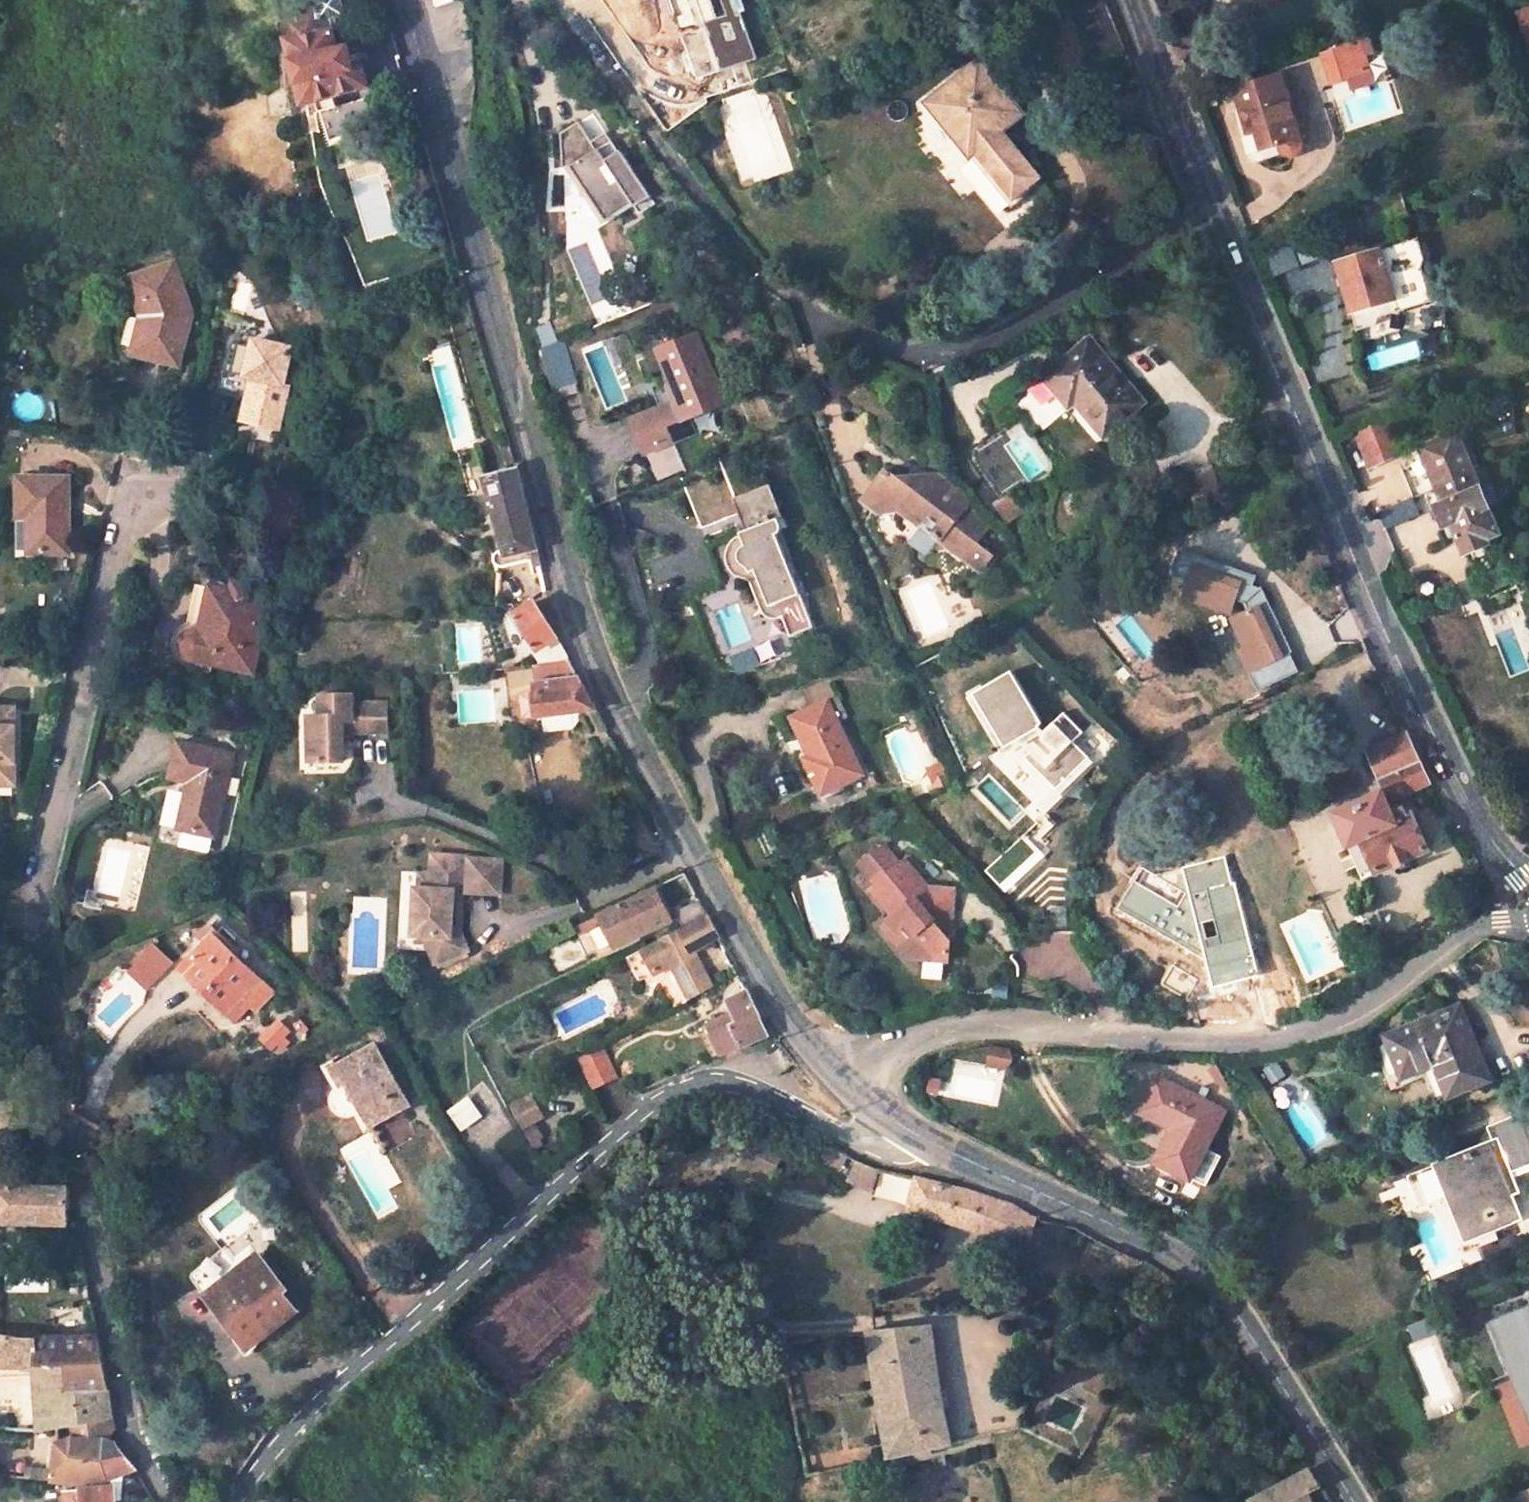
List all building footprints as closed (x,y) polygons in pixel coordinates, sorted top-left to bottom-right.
[(320,26),(317,27),(314,17),(293,23),(296,32),(287,35),(293,56),(298,55),(303,74),(295,76),(302,98),(370,82),(364,60),(353,63),(347,43),(338,45),(332,25),(332,23),(345,19),(339,0),(321,0),(314,2),(320,26)] [(1518,13),(1528,48),(1528,9),(1518,13)] [(1366,37),(1360,39),(1365,55),(1371,53),(1366,37)] [(1360,39),(1322,52),(1332,83),(1350,78),(1363,73),(1358,58),(1365,55),(1360,39)] [(1373,82),(1365,55),(1358,58),(1363,73),(1350,78),(1353,88),(1373,82)] [(979,60),(926,103),(1008,203),(1039,177),(1001,131),(1023,113),(979,60)] [(1240,107),(1234,109),(1251,160),(1258,163),(1283,155),(1284,156),(1285,156),(1286,156),(1287,157),(1289,157),(1290,157),(1291,157),(1292,157),(1293,157),(1294,157),(1295,157),(1296,157),(1297,156),(1298,156),(1299,155),(1300,154),(1301,154),(1301,153),(1302,152),(1302,151),(1302,150),(1303,150),(1303,149),(1304,148),(1304,147),(1304,146),(1304,145),(1305,144),(1305,143),(1305,142),(1305,141),(1305,140),(1283,71),(1234,88),(1240,107)] [(354,107),(320,115),(327,145),(361,138),(354,107)] [(590,144),(577,124),(559,136),(562,169),(570,169),(577,181),(578,194),(579,200),(583,201),(592,204),(606,224),(632,207),(638,217),(654,206),(619,153),(617,154),(605,162),(597,151),(591,143),(590,144)] [(605,162),(617,154),(610,143),(597,151),(605,162)] [(577,181),(570,169),(562,169),(578,194),(577,181)] [(601,227),(606,224),(592,204),(583,201),(601,227)] [(1322,229),(1294,241),(1303,264),(1331,253),(1322,229)] [(1382,250),(1400,311),(1432,301),(1422,267),(1424,259),(1418,239),(1382,250)] [(1291,242),(1263,253),(1272,277),(1300,265),(1291,242)] [(1382,250),(1337,263),(1358,330),(1377,324),(1379,317),(1400,311),(1382,250)] [(187,308),(173,258),(130,270),(142,312),(148,310),(140,348),(177,356),(187,308)] [(697,333),(658,348),(679,397),(633,416),(646,448),(693,429),(686,413),(724,397),(697,333)] [(1088,337),(1042,377),(1056,394),(1062,389),(1074,403),(1103,438),(1144,403),(1088,337)] [(563,340),(541,346),(551,387),(574,382),(563,340)] [(280,391),(289,353),(251,344),(249,353),(223,346),(211,392),(231,397),(236,377),(249,381),(244,401),(238,425),(276,435),(286,392),(280,391)] [(236,377),(231,397),(244,401),(249,381),(236,377)] [(1062,389),(1056,394),(1068,408),(1074,403),(1062,389)] [(1347,433),(1363,469),(1393,456),(1380,423),(1379,423),(1347,433)] [(1002,430),(967,454),(998,501),(1024,483),(998,444),(1008,438),(1002,430)] [(1421,447),(1425,457),(1451,446),(1448,437),(1421,447)] [(1451,446),(1425,457),(1445,504),(1437,508),(1445,528),(1453,524),(1467,555),(1491,545),(1489,539),(1501,535),(1462,441),(1451,446)] [(514,467),(486,474),(506,553),(533,546),(514,467)] [(939,535),(961,550),(972,537),(984,520),(960,501),(961,498),(942,481),(921,485),(920,482),(919,481),(918,480),(912,476),(908,476),(908,475),(904,476),(904,477),(903,477),(902,478),(894,481),(879,469),(856,501),(873,513),(892,511),(936,540),(939,535)] [(62,548),(63,473),(10,474),(10,506),(28,506),(27,548),(62,548)] [(806,616),(775,536),(777,535),(779,531),(779,528),(776,522),(782,519),(768,487),(733,502),(751,546),(742,550),(740,551),(738,554),(737,557),(737,561),(738,563),(741,566),(743,567),(743,568),(744,568),(745,570),(746,570),(748,573),(749,576),(754,573),(768,609),(776,606),(784,625),(806,616)] [(994,506),(1004,520),(1017,512),(1007,497),(994,506)] [(991,550),(972,537),(961,550),(957,555),(976,568),(991,550)] [(1267,603),(1291,653),(1296,650),(1265,584),(1185,556),(1176,580),(1191,585),(1197,567),(1244,583),(1240,595),(1252,599),(1248,608),(1250,611),(1267,603)] [(1248,608),(1252,599),(1240,595),(1244,583),(1197,567),(1191,585),(1186,597),(1220,609),(1226,622),(1211,630),(1235,679),(1251,672),(1291,653),(1267,603),(1250,611),(1248,608)] [(242,682),(257,612),(237,608),(239,601),(205,593),(192,649),(191,649),(190,649),(189,649),(188,649),(187,650),(186,650),(185,650),(184,651),(183,651),(183,652),(182,652),(181,654),(180,655),(180,656),(179,657),(179,659),(179,660),(179,661),(182,668),(242,682)] [(535,646),(532,649),(539,660),(568,657),(536,601),(533,597),(517,606),(512,598),(508,600),(535,646)] [(1291,653),(1251,672),(1259,690),(1300,671),(1291,653)] [(523,696),(525,713),(535,713),(537,717),(596,710),(568,657),(539,660),(541,679),(534,679),(535,695),(523,696)] [(976,693),(1008,747),(1021,739),(1033,751),(1028,757),(1059,788),(1061,786),(1092,756),(1075,739),(1085,730),(1066,711),(1056,720),(1046,730),(1039,724),(1042,721),(1011,671),(976,693)] [(315,723),(303,724),(306,769),(341,767),(339,746),(339,734),(346,734),(346,738),(381,736),(379,707),(346,709),(345,700),(314,702),(315,723)] [(854,776),(823,701),(787,716),(790,722),(783,724),(813,796),(840,786),(839,782),(854,776)] [(926,743),(921,732),(913,736),(918,747),(926,743)] [(1408,732),(1368,752),(1390,799),(1431,780),(1408,732)] [(203,851),(224,769),(170,755),(160,793),(179,799),(169,842),(203,851)] [(1065,790),(1063,792),(1066,795),(1099,763),(1092,756),(1061,786),(1065,790)] [(1061,786),(1059,788),(1042,805),(1049,811),(1059,801),(1056,799),(1063,792),(1065,790),(1061,786)] [(1382,794),(1340,813),(1352,840),(1360,836),(1376,872),(1428,850),(1413,813),(1407,816),(1403,808),(1390,814),(1382,794)] [(873,876),(867,881),(887,906),(883,910),(893,923),(896,920),(902,915),(910,926),(904,931),(902,933),(915,950),(940,953),(942,935),(935,926),(939,902),(946,904),(948,885),(923,881),(901,853),(896,857),(880,838),(857,857),(873,876)] [(416,895),(416,941),(426,941),(433,942),(433,954),(440,969),(471,953),(462,935),(463,929),(463,888),(500,888),(501,866),(469,865),(469,863),(431,863),(431,883),(431,895),(420,895),(416,895)] [(431,883),(419,883),(420,895),(431,895),(431,883)] [(649,913),(666,906),(656,887),(619,906),(632,934),(654,923),(649,913)] [(463,929),(472,930),(472,894),(500,892),(500,888),(463,888),(463,929)] [(697,900),(678,909),(684,923),(704,914),(697,900)] [(944,922),(946,904),(939,902),(935,926),(944,922)] [(902,915),(896,920),(893,923),(883,910),(875,917),(894,939),(902,948),(915,950),(902,933),(904,931),(910,926),(902,915)] [(710,986),(693,948),(716,935),(707,919),(661,941),(688,997),(710,986)] [(240,950),(215,926),(188,954),(196,962),(184,976),(203,993),(200,996),(224,1019),(226,1017),(243,1000),(251,1008),(256,1012),(274,992),(261,980),(236,954),(240,950)] [(125,969),(148,990),(174,962),(151,941),(125,969)] [(940,953),(915,950),(913,957),(918,969),(930,971),(938,961),(940,953)] [(727,1000),(737,1019),(707,1034),(717,1054),(763,1034),(753,1014),(757,1011),(745,990),(727,1000)] [(243,1000),(226,1017),(235,1027),(251,1008),(243,1000)] [(1460,1008),(1403,1032),(1420,1071),(1442,1062),(1456,1094),(1490,1079),(1460,1008)] [(277,1017),(257,1037),(273,1053),(293,1034),(277,1017)] [(1420,1071),(1403,1032),(1389,1038),(1409,1085),(1432,1075),(1442,1100),(1456,1094),(1442,1062),(1420,1071)] [(415,1104),(378,1041),(334,1068),(345,1087),(350,1084),(374,1127),(415,1104)] [(1011,1048),(994,1045),(992,1063),(1007,1066),(1011,1048)] [(578,1062),(593,1087),(616,1075),(602,1049),(578,1062)] [(939,1090),(942,1078),(933,1076),(930,1088),(939,1090)] [(1154,1076),(1138,1111),(1171,1128),(1155,1161),(1188,1178),(1202,1149),(1222,1109),(1154,1076)] [(521,1129),(543,1117),(530,1093),(508,1105),(521,1129)] [(1506,1173),(1528,1164),(1528,1129),(1527,1130),(1522,1116),(1489,1129),(1495,1143),(1506,1173)] [(1449,1196),(1452,1195),(1468,1237),(1518,1217),(1504,1182),(1509,1180),(1506,1173),(1495,1143),(1436,1165),(1449,1196)] [(1202,1149),(1188,1178),(1204,1186),(1218,1157),(1202,1149)] [(850,1160),(843,1173),(866,1186),(874,1172),(851,1158),(850,1160)] [(74,1224),(72,1216),(68,1215),(63,1183),(22,1184),(21,1164),(0,1164),(0,1223),(74,1224)] [(905,1211),(955,1223),(1008,1245),(1023,1249),(1033,1219),(1006,1204),(968,1193),(912,1180),(905,1211)] [(292,1286),(263,1248),(239,1266),(246,1275),(218,1297),(253,1344),(301,1308),(286,1290),(292,1286)] [(1498,1322),(1528,1398),(1528,1310),(1498,1322)] [(33,1370),(37,1370),(35,1337),(0,1329),(0,1371),(33,1370)] [(931,1329),(865,1335),(888,1459),(951,1445),(942,1410),(938,1411),(930,1362),(935,1362),(931,1329)] [(95,1333),(35,1337),(37,1370),(64,1370),(65,1388),(105,1388),(95,1333)] [(33,1370),(36,1413),(17,1415),(17,1420),(11,1420),(11,1425),(35,1428),(60,1423),(78,1419),(110,1413),(105,1388),(65,1388),(64,1370),(37,1370),(33,1370)] [(74,1434),(66,1477),(113,1473),(135,1465),(114,1442),(101,1440),(112,1424),(110,1413),(78,1419),(80,1433),(74,1434)] [(27,1447),(61,1438),(60,1423),(35,1428),(11,1425),(0,1424),(0,1448),(27,1447)] [(56,1475),(56,1466),(4,1463),(4,1471),(56,1475)] [(1307,1497),(1320,1491),(1308,1471),(1251,1501),(1310,1501),(1307,1497)] [(83,1482),(62,1482),(62,1501),(114,1501),(114,1483),(83,1482)] [(1514,1496),(1517,1501),(1528,1501),(1528,1490),(1514,1496)]
